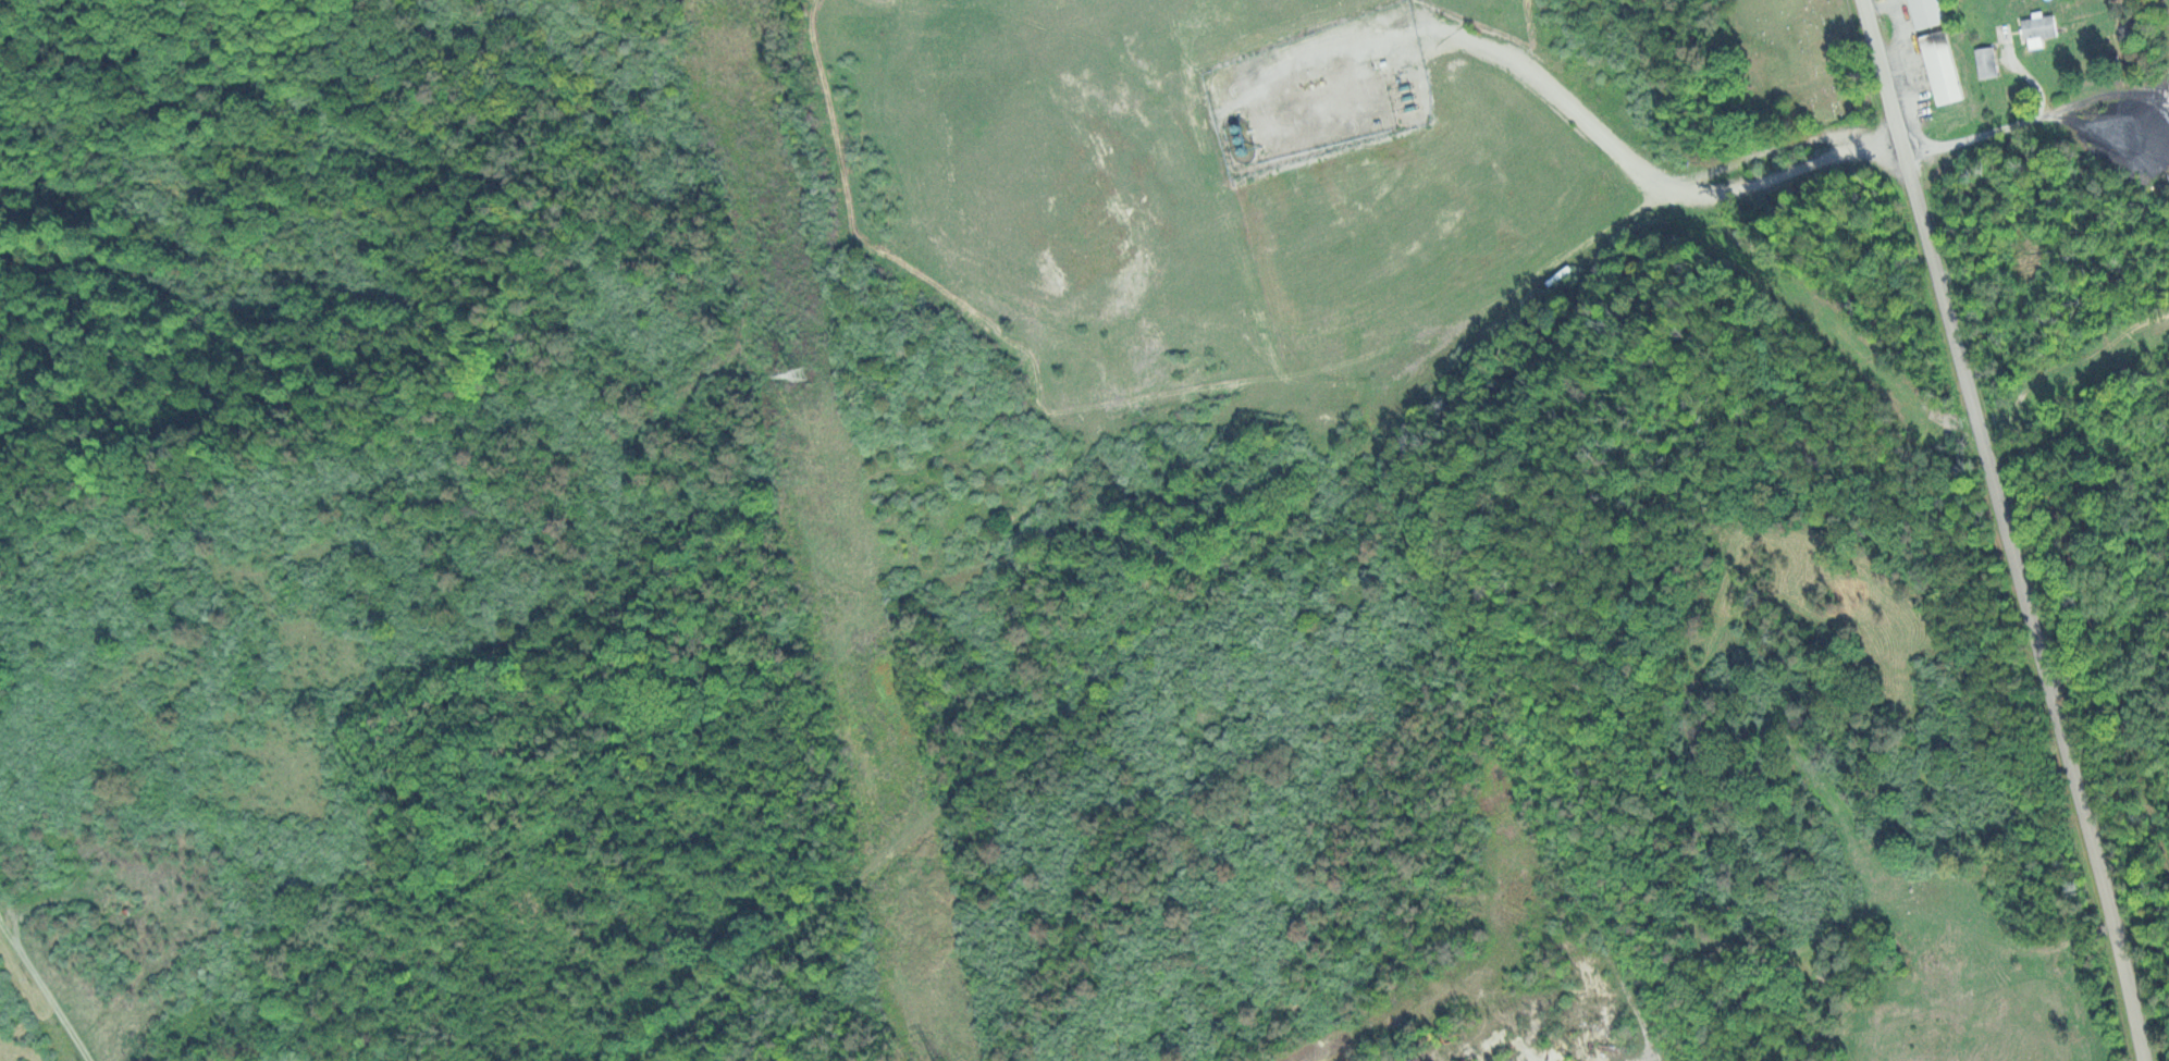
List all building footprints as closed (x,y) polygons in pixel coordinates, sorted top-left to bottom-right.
[(1939,0),(1908,0),(1915,30),(1944,23),(1939,0)] [(2055,37),(2055,16),(2022,17),(2022,38),(2055,37)] [(1947,30),(1920,36),(1935,106),(1963,100),(1947,30)] [(1978,79),(1997,78),(1994,46),(1975,48),(1978,79)]
